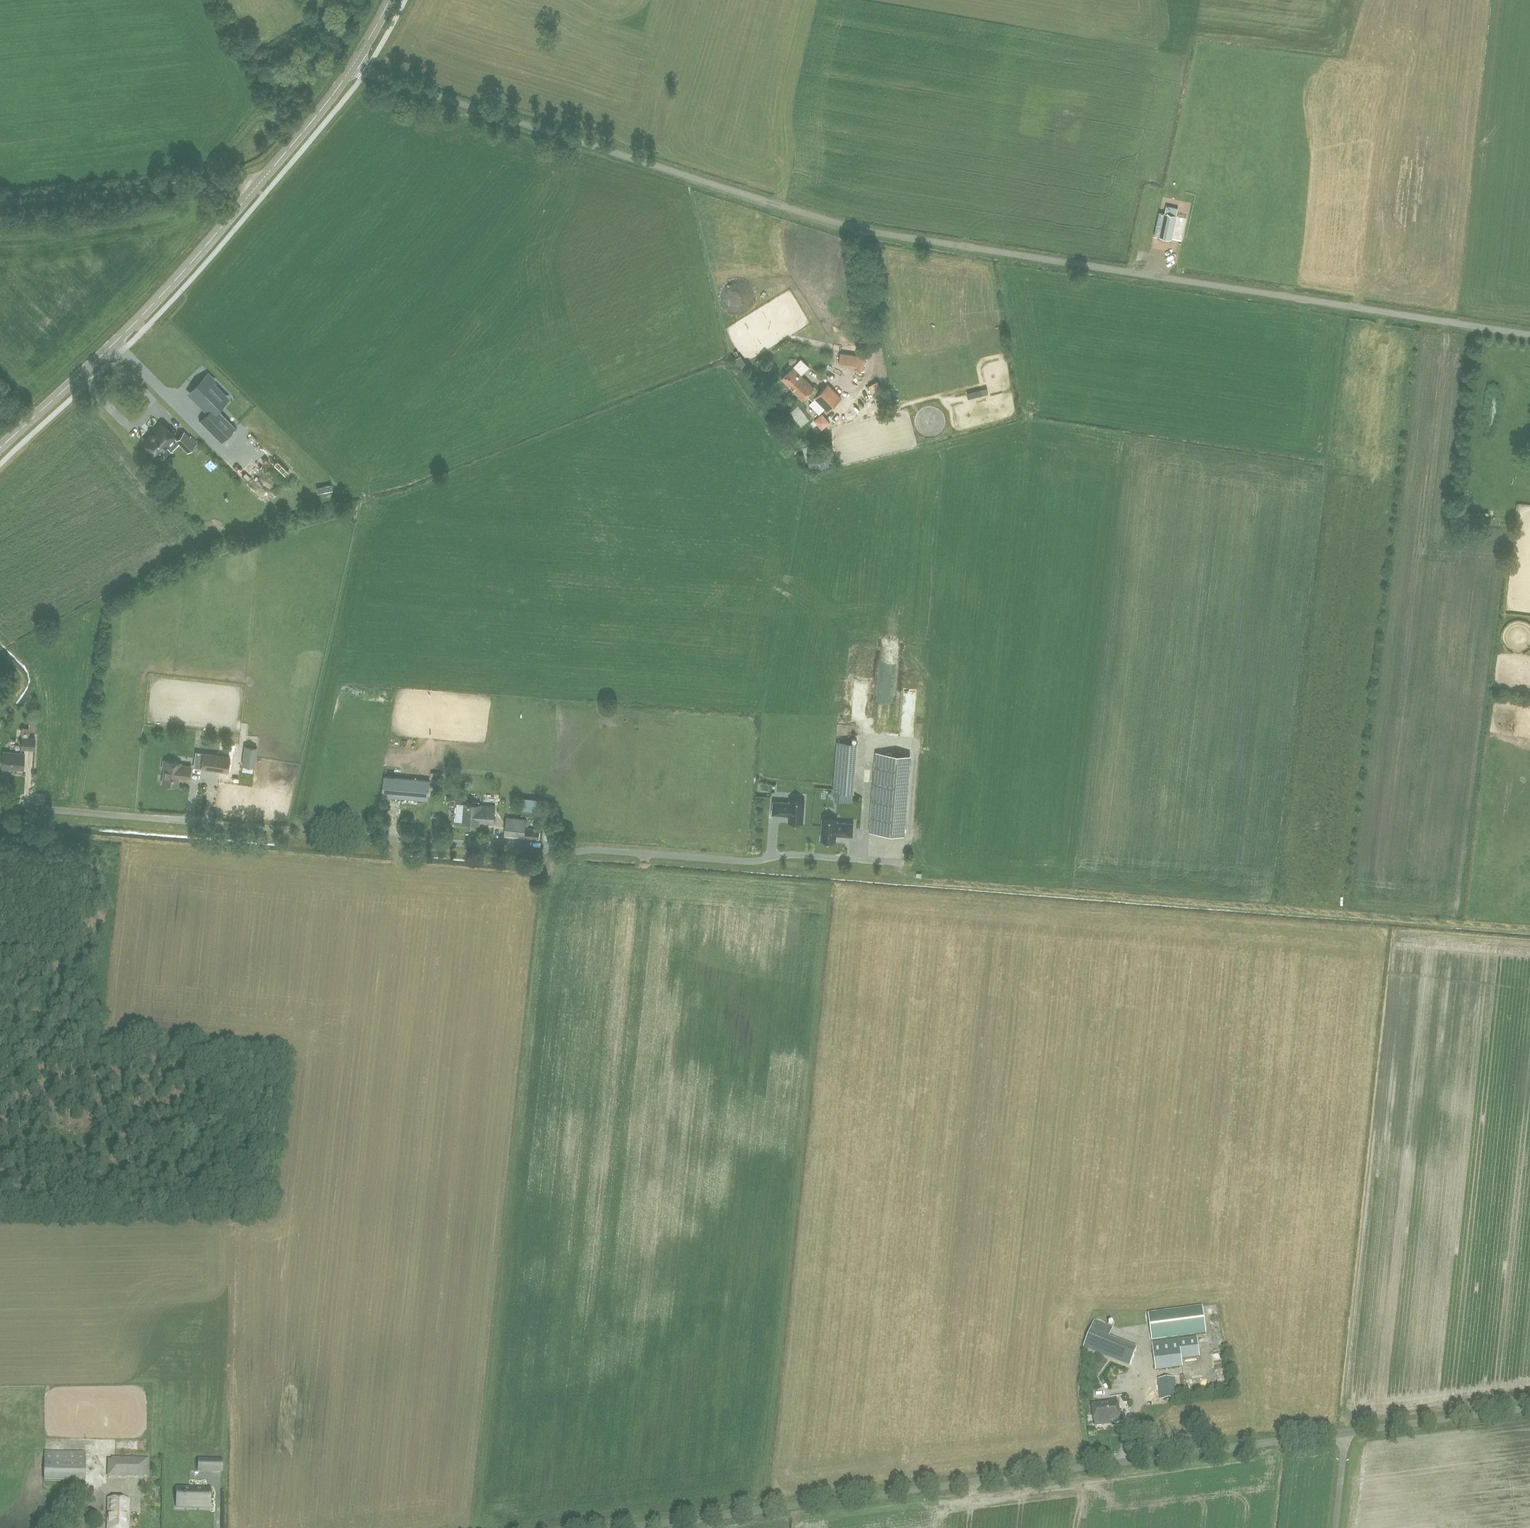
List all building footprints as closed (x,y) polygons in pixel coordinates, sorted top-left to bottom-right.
[(1176,216),(1178,209),(1166,206),(1164,214),(1160,213),(1155,235),(1159,236),(1171,239),(1176,216)] [(866,356),(842,354),(840,364),(856,366),(856,368),(865,369),(866,356)] [(793,366),(781,378),(793,390),(801,382),(804,385),(808,381),(802,375),(793,366)] [(211,384),(214,381),(208,376),(190,393),(208,411),(199,420),(221,442),(236,427),(217,408),(219,406),(216,404),(224,396),(211,384)] [(801,382),(793,390),(802,399),(807,394),(813,399),(814,398),(820,392),(815,386),(814,387),(808,381),(804,385),(801,382)] [(820,392),(814,398),(824,408),(827,411),(834,404),(841,398),(828,384),(820,392)] [(865,419),(859,407),(849,412),(855,425),(865,419)] [(887,408),(878,412),(880,417),(889,414),(887,408)] [(823,426),(831,418),(822,409),(814,416),(823,426)] [(174,436),(161,422),(152,431),(154,432),(144,442),(158,455),(167,446),(166,445),(174,436)] [(190,438),(184,432),(176,440),(188,452),(197,443),(191,437),(190,438)] [(829,463),(827,456),(808,462),(811,472),(830,466),(829,463)] [(859,657),(859,669),(870,669),(870,657),(859,657)] [(28,736),(31,732),(28,726),(23,726),(20,730),(22,735),(20,749),(35,750),(36,737),(28,736)] [(853,792),(857,743),(837,741),(833,791),(853,792)] [(245,746),(242,765),(254,767),(257,747),(245,746)] [(23,769),(24,753),(4,752),(2,767),(23,769)] [(904,835),(910,755),(876,752),(870,832),(904,835)] [(228,771),(230,756),(203,753),(201,767),(228,771)] [(189,779),(191,766),(180,764),(181,762),(164,760),(162,768),(164,769),(162,783),(178,785),(179,777),(189,779)] [(430,781),(403,779),(402,796),(428,799),(430,781)] [(831,792),(830,800),(851,802),(852,794),(831,792)] [(790,799),(790,802),(773,801),(772,814),(789,815),(789,821),(803,822),(804,800),(790,799)] [(494,823),(495,805),(481,804),(465,803),(463,821),(479,823),(479,822),(494,823)] [(538,839),(539,829),(536,829),(526,827),(527,819),(506,817),(504,835),(525,837),(525,838),(534,839),(538,839)] [(837,818),(823,817),(821,840),(835,841),(836,835),(853,836),(854,823),(837,822),(837,818)] [(1152,1341),(1206,1334),(1203,1307),(1148,1314),(1152,1341)] [(1130,1366),(1137,1349),(1090,1330),(1083,1347),(1130,1366)] [(1156,1371),(1182,1368),(1181,1358),(1199,1356),(1197,1337),(1152,1343),(1156,1371)] [(1214,1356),(1214,1369),(1224,1369),(1223,1355),(1214,1356)] [(1101,1369),(1108,1361),(1104,1358),(1097,1366),(1101,1369)] [(1161,1379),(1163,1400),(1177,1399),(1175,1377),(1161,1379)] [(1118,1403),(1092,1406),(1094,1426),(1104,1425),(1103,1422),(1112,1421),(1112,1424),(1123,1422),(1122,1412),(1119,1412),(1118,1403)] [(85,1481),(85,1452),(45,1451),(44,1480),(85,1481)] [(112,1456),(111,1459),(108,1459),(107,1477),(128,1478),(128,1477),(144,1477),(148,1477),(148,1458),(112,1456)] [(214,1460),(214,1471),(222,1471),(222,1460),(214,1460)] [(209,1506),(210,1489),(177,1489),(177,1505),(209,1506)] [(128,1500),(109,1499),(108,1527),(127,1527),(128,1500)]
